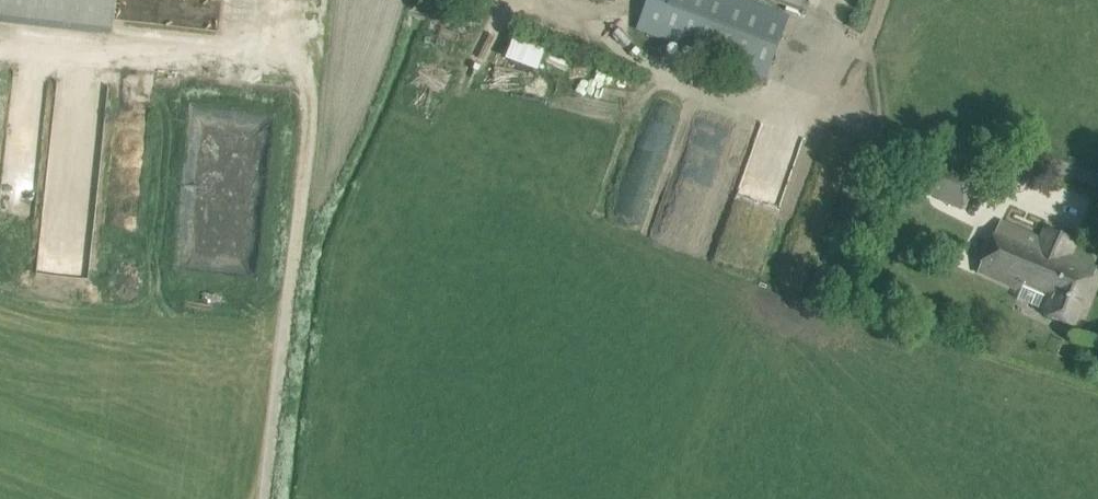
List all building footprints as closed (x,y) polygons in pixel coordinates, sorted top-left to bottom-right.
[(115,0),(0,0),(0,21),(111,34),(115,0)] [(637,31),(763,78),(786,18),(739,0),(648,0),(637,31)] [(802,8),(805,0),(779,0),(802,8)] [(164,85),(177,87),(179,75),(166,73),(164,85)] [(924,194),(962,211),(978,174),(940,157),(924,194)] [(978,273),(1021,292),(1025,283),(1052,296),(1044,315),(1074,327),(1097,269),(1070,257),(1076,243),(1044,230),(1041,238),(1000,221),(978,273)]
